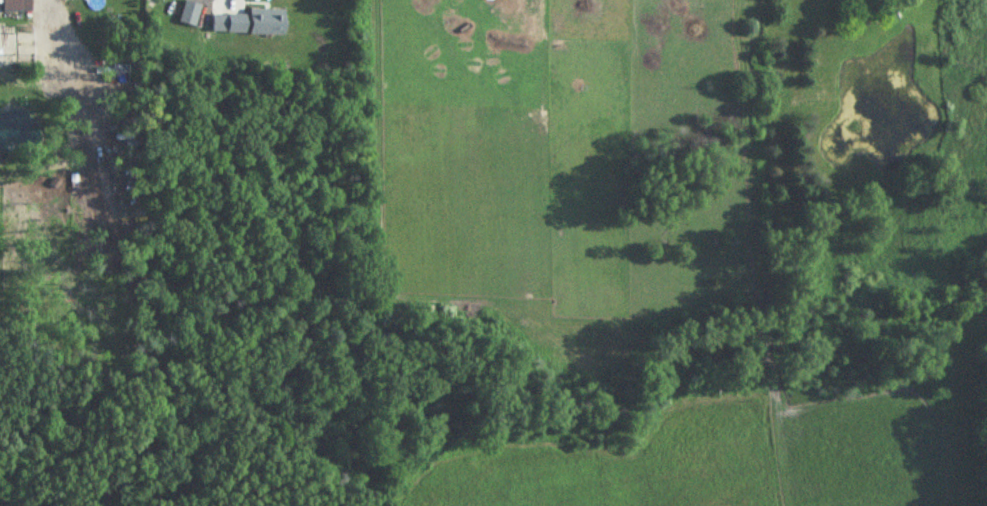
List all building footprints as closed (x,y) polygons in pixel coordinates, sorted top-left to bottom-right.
[(2,14),(31,14),(31,0),(2,0),(2,14)] [(194,28),(201,6),(184,1),(178,23),(194,28)] [(285,36),(285,10),(249,10),(249,16),(228,16),(228,36),(285,36)]
